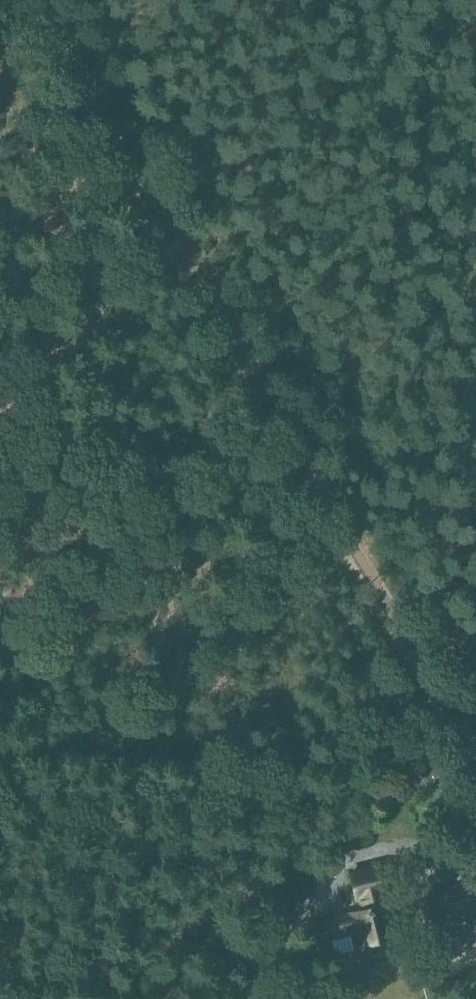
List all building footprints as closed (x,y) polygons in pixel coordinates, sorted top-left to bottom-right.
[(356,948),(396,938),(379,867),(351,874),(360,912),(326,921),(330,937),(352,931),(356,948)] [(475,939),(474,930),(475,929),(475,881),(428,892),(441,947),(475,939)]
